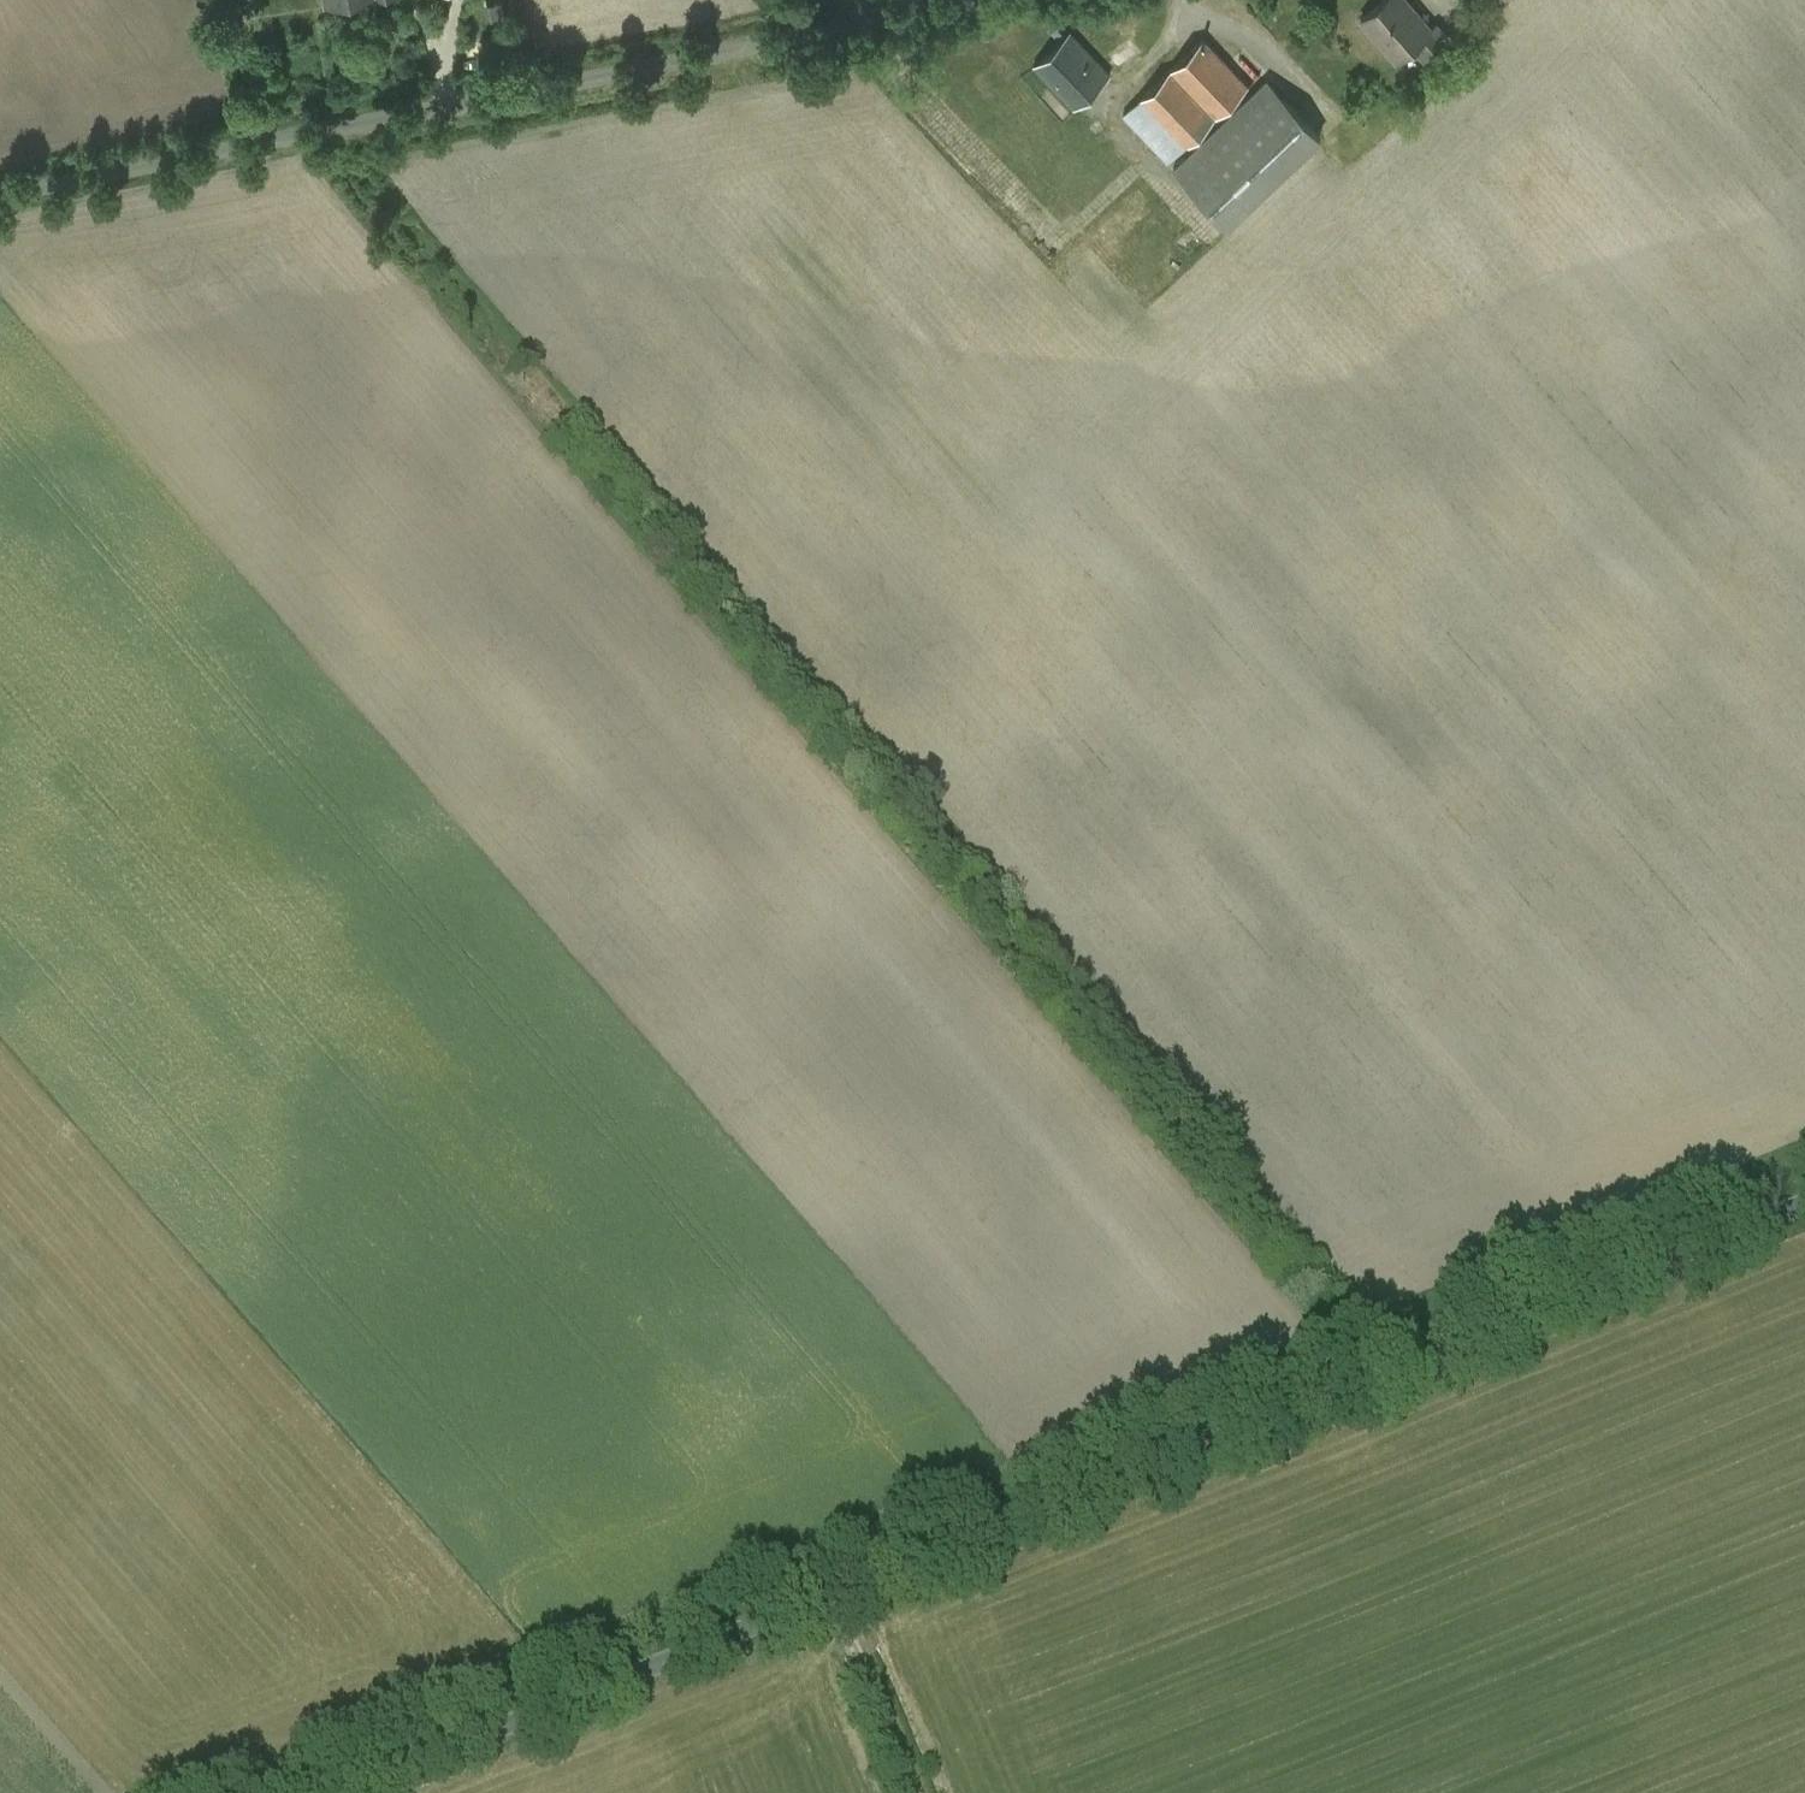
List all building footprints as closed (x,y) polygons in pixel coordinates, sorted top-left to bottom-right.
[(1437,21),(1430,27),(1406,0),(1385,0),(1361,21),(1397,61),(1413,47),(1423,60),(1450,37),(1437,21)] [(1055,39),(1061,34),(1054,27),(1049,32),(1055,39)] [(1073,111),(1112,75),(1069,33),(1033,66),(1073,111)] [(1204,39),(1170,70),(1215,118),(1248,86),(1204,39)] [(1215,118),(1170,70),(1141,98),(1186,147),(1215,118)] [(1226,229),(1322,138),(1267,80),(1173,170),(1226,229)] [(1186,147),(1141,98),(1123,115),(1168,164),(1186,147)]
